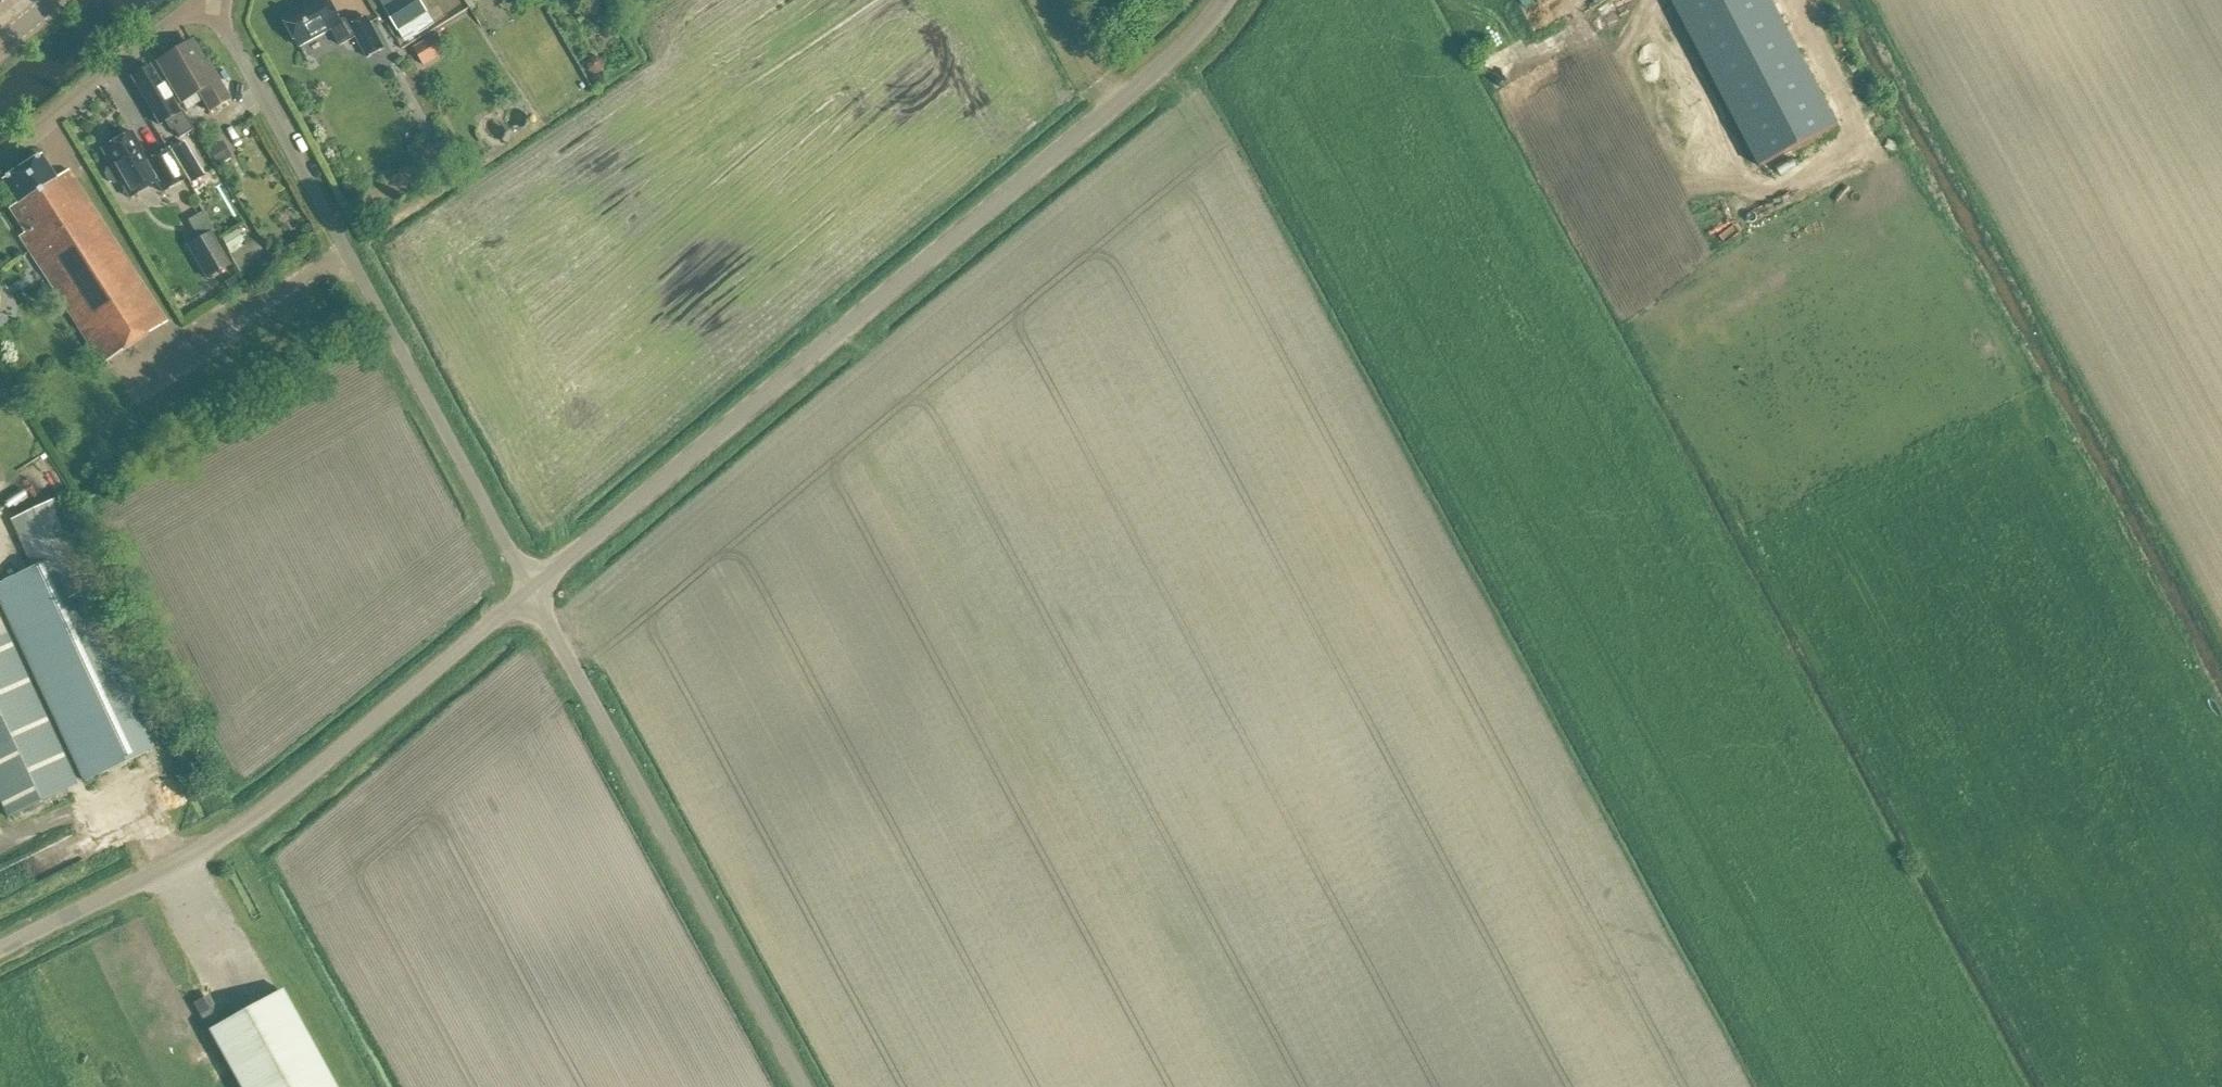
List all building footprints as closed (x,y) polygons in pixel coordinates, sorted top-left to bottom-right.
[(368,59),(385,50),(368,19),(352,28),(351,26),(344,24),(342,25),(328,0),(318,0),(284,18),(300,49),(333,32),(341,47),(357,39),(368,59)] [(386,9),(400,32),(429,14),(420,0),(402,0),(386,9)] [(1760,171),(1838,130),(1770,0),(1669,0),(1760,171)] [(425,67),(448,53),(437,36),(414,50),(425,67)] [(210,113),(229,102),(208,66),(204,64),(194,47),(189,51),(186,45),(156,64),(179,105),(198,93),(210,113)] [(160,87),(149,68),(131,79),(159,127),(163,124),(167,131),(170,133),(172,132),(178,143),(194,133),(181,112),(179,114),(162,86),(160,87)] [(111,169),(106,171),(105,176),(109,183),(114,185),(119,182),(129,200),(156,185),(162,195),(185,182),(168,152),(148,163),(131,134),(101,151),(111,169)] [(171,152),(186,178),(199,170),(184,145),(171,152)] [(229,161),(220,146),(209,152),(217,167),(229,161)] [(102,366),(167,324),(68,172),(55,181),(40,158),(1,182),(16,206),(9,211),(25,235),(19,238),(102,366)] [(243,243),(237,232),(222,241),(228,252),(243,243)] [(211,278),(230,267),(212,235),(193,246),(211,278)] [(14,394),(0,372),(0,403),(14,394)] [(32,570),(0,585),(0,603),(84,783),(162,746),(71,551),(48,503),(9,521),(32,570)] [(76,788),(6,637),(0,639),(0,809),(6,821),(76,788)] [(206,1031),(237,1086),(333,1086),(279,991),(206,1031)] [(193,1005),(206,1029),(223,1020),(210,996),(193,1005)]
